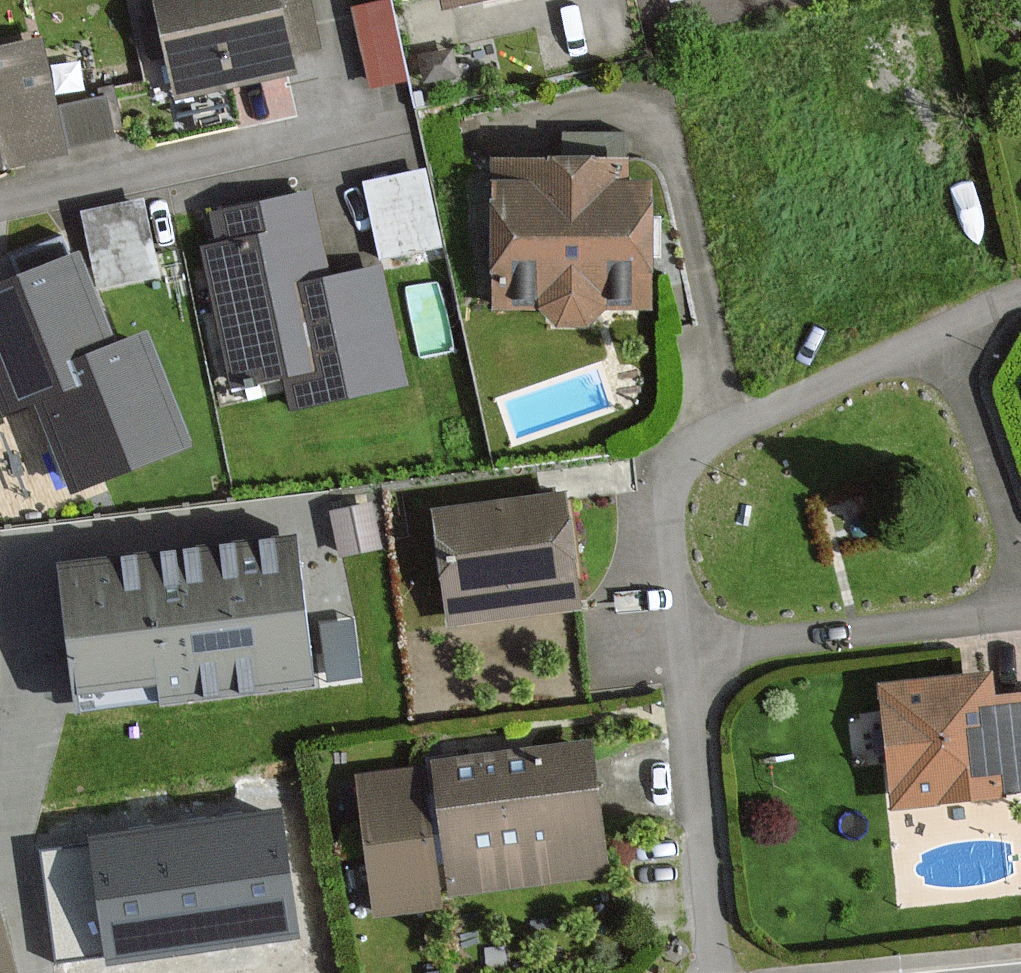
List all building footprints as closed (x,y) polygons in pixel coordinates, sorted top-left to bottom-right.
[(179,91),(289,67),(275,0),(160,0),(179,91)] [(369,78),(410,73),(402,0),(360,0),(369,78)] [(59,152),(57,143),(108,132),(101,100),(51,111),(37,40),(0,48),(0,164),(59,152)] [(385,254),(449,239),(429,157),(365,173),(385,254)] [(629,160),(495,161),(495,183),(495,302),(647,302),(647,182),(629,182),(629,160)] [(147,187),(84,200),(100,279),(163,266),(147,187)] [(406,385),(381,269),(327,280),(309,194),(217,213),(224,246),(208,250),(236,383),(286,372),(294,409),(406,385)] [(138,337),(108,349),(72,258),(0,286),(0,370),(14,405),(46,392),(81,484),(180,446),(138,337)] [(567,492),(431,508),(446,626),(582,609),(567,492)] [(313,677),(295,536),(65,564),(81,691),(164,681),(166,696),(313,677)] [(369,668),(359,610),(323,615),(333,674),(369,668)] [(991,701),(989,676),(883,686),(896,805),(1001,795),(1020,793),(1020,698),(991,701)] [(584,746),(430,762),(431,769),(359,777),(373,913),(445,905),(444,889),(598,873),(584,746)] [(116,833),(91,836),(93,848),(46,854),(60,957),(109,950),(111,963),(297,938),(280,811),(256,814),(176,825),(116,833)] [(0,930),(0,972),(11,972),(0,930)]
